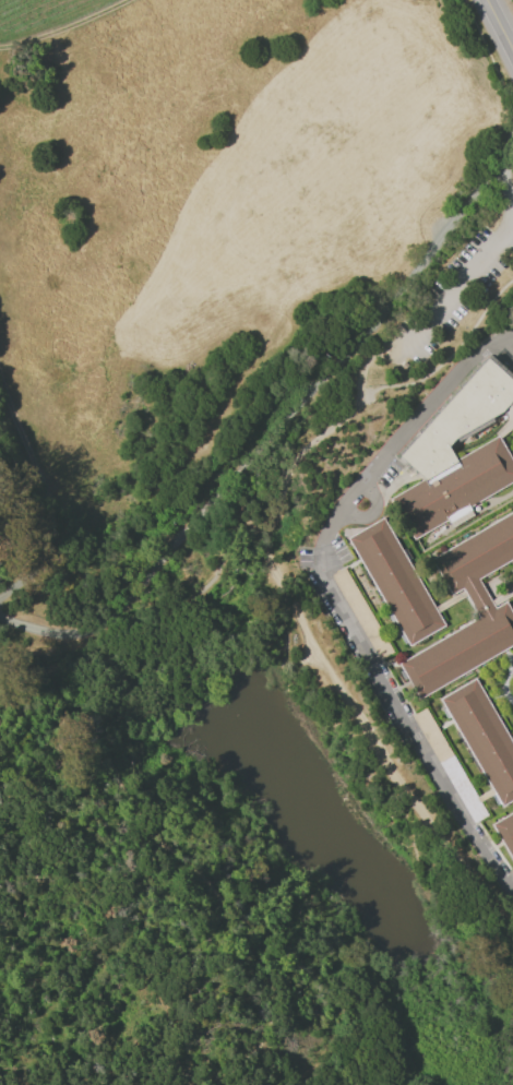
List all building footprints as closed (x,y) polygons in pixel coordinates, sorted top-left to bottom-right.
[(510,403),(512,398),(512,374),(489,357),(479,362),(477,361),(462,382),(463,384),(456,388),(402,460),(427,478),(390,497),(411,538),(446,521),(452,525),(473,515),(468,505),(512,482),(512,463),(499,436),(512,429),(512,406),(510,403)] [(512,647),(512,614),(506,601),(493,607),(477,576),(512,558),(512,512),(430,555),(450,594),(463,588),(479,619),(398,660),(416,696),(512,647)] [(442,627),(385,517),(349,535),(405,646),(442,627)] [(498,806),(512,798),(512,745),(478,677),(441,696),(498,806)] [(491,820),(509,856),(512,854),(512,809),(491,820)]
